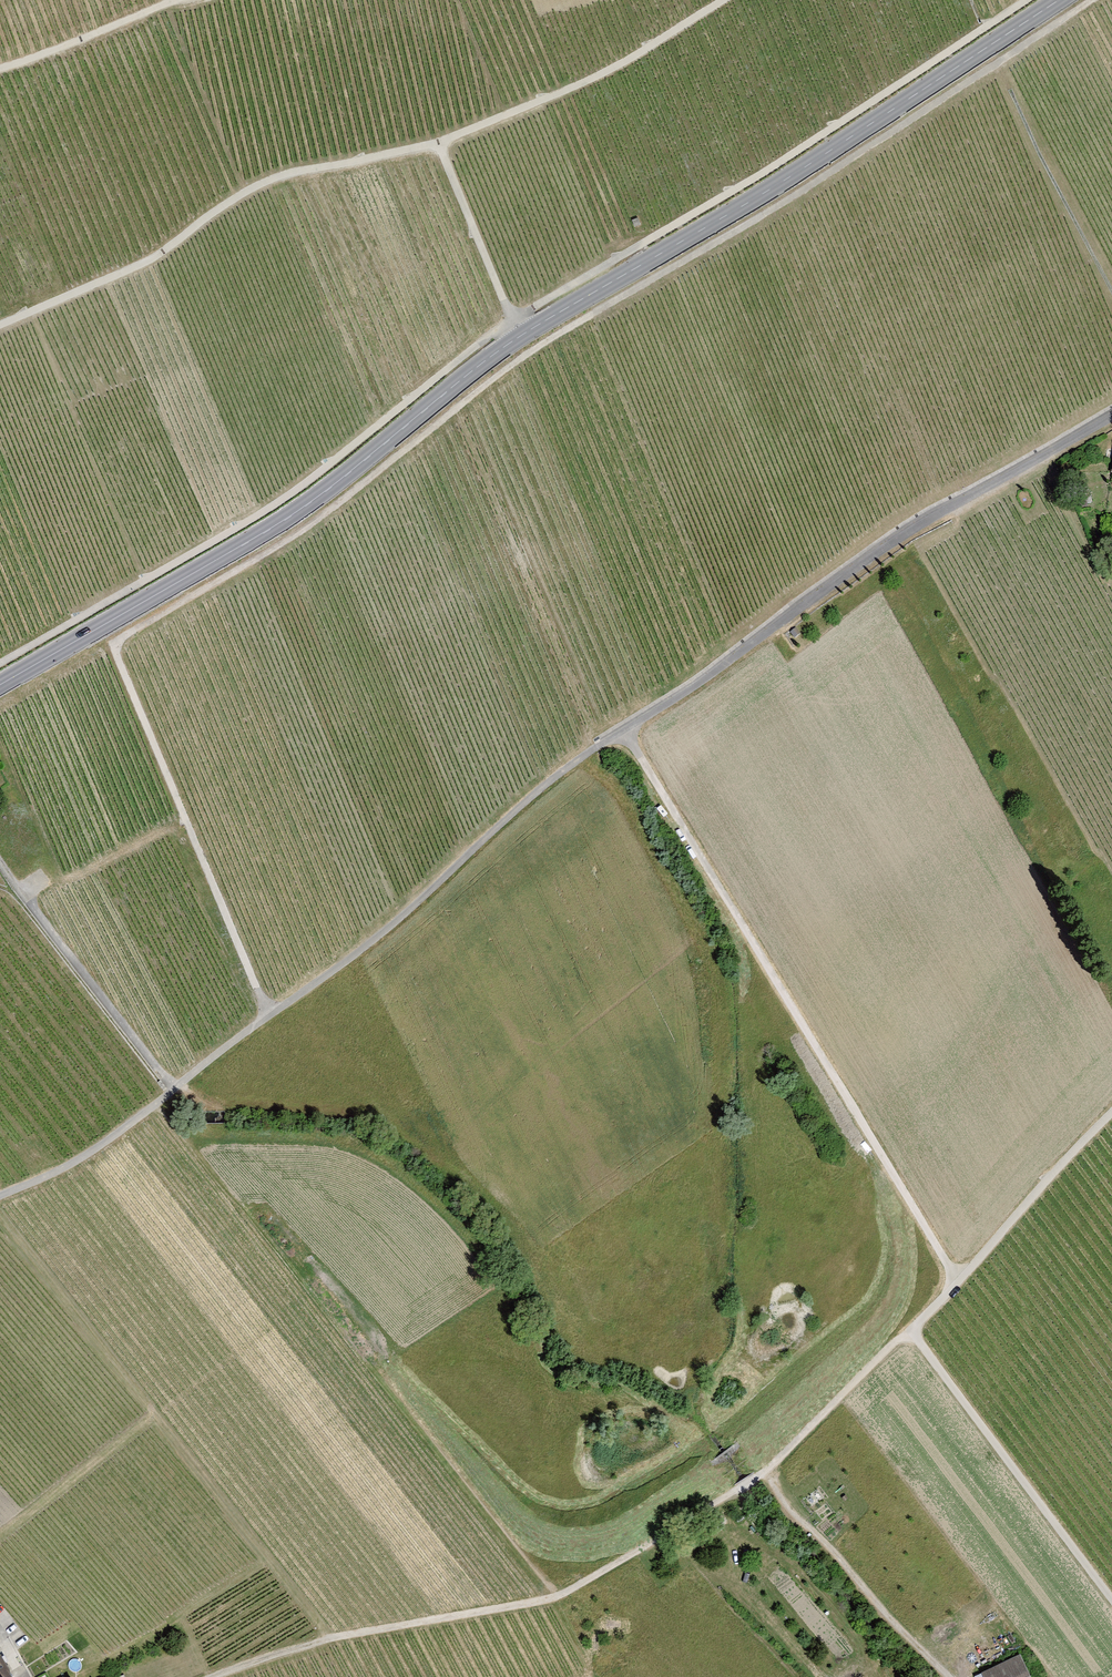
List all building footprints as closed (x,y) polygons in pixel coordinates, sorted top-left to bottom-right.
[(1023,1656),(984,1675),(985,1676),(1034,1676),(1023,1656)] [(6,1657),(0,1662),(0,1676),(19,1676),(6,1657)]
